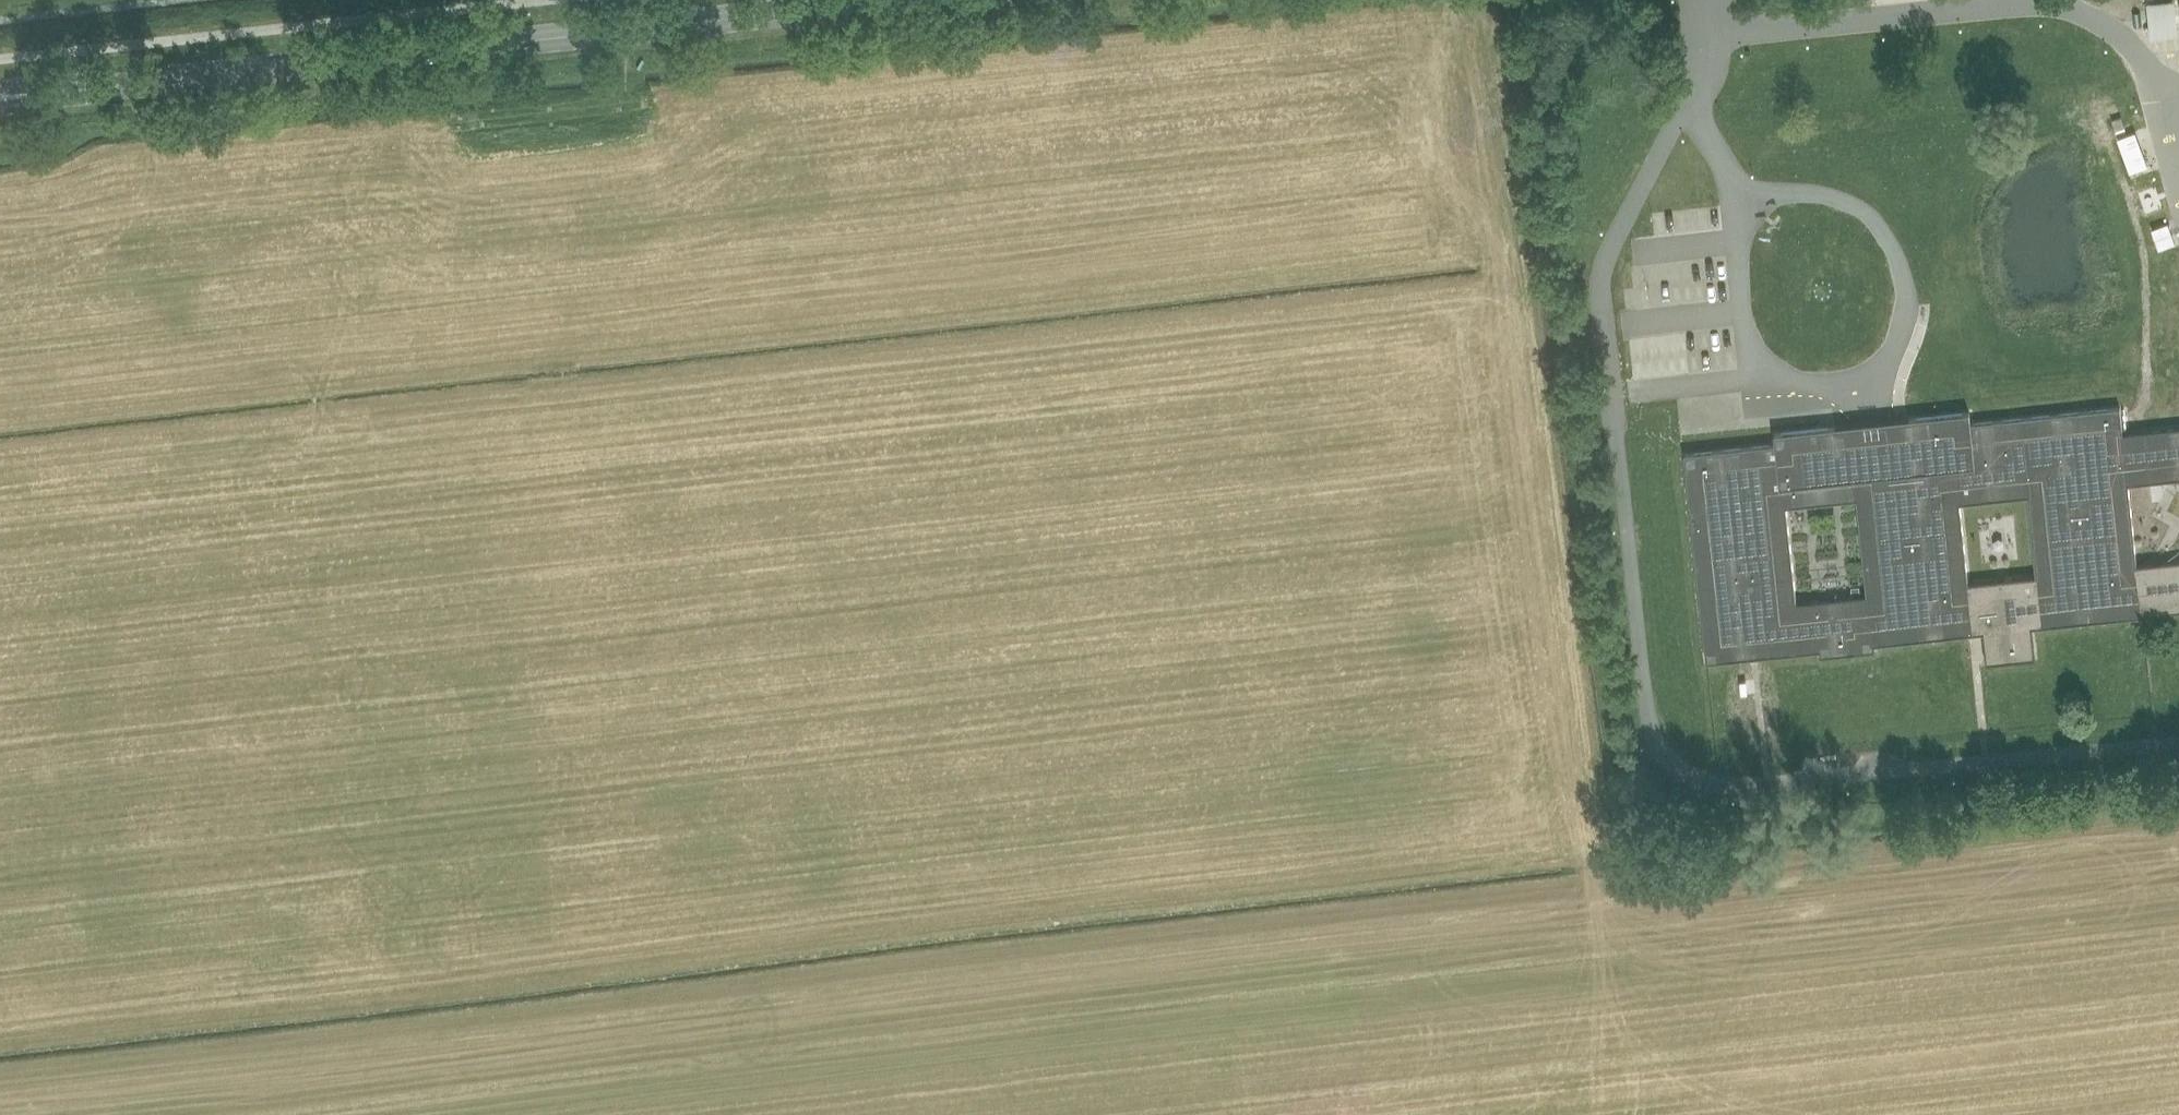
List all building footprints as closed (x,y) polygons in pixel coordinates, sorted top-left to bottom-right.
[(2131,172),(2147,166),(2135,133),(2118,139),(2131,172)] [(2167,225),(2151,231),(2158,252),(2174,246),(2167,225)] [(2121,419),(2120,407),(2053,414),(1971,424),(1970,411),(1908,418),(1910,431),(1835,440),(1833,426),(1820,428),(1774,433),(1776,444),(1684,454),(1707,663),(1750,658),(1758,657),(1820,650),(1821,656),(1875,650),(1875,645),(1969,634),(1983,633),(1986,662),(1986,664),(2036,659),(2032,627),(2178,611),(2178,560),(2136,565),(2128,484),(2178,479),(2178,427),(2127,433),(2123,434),(2121,419)]
